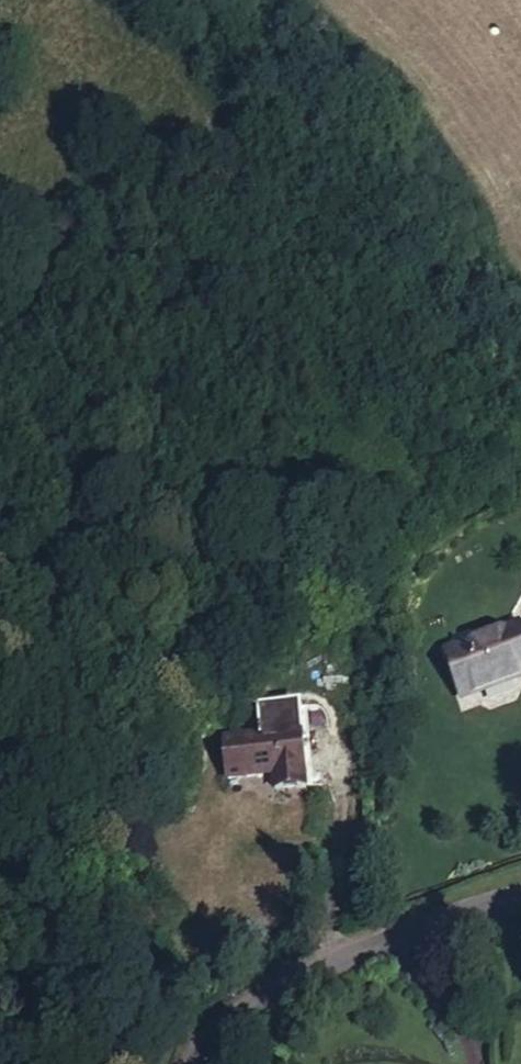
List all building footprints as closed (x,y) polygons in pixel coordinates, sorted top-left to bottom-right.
[(518,627),(445,651),(461,696),(520,676),(520,637),(518,627)] [(303,753),(302,732),(225,737),(227,779),(273,775),(274,790),(305,788),(304,774),(303,753)] [(304,774),(314,774),(312,752),(303,753),(304,774)]
